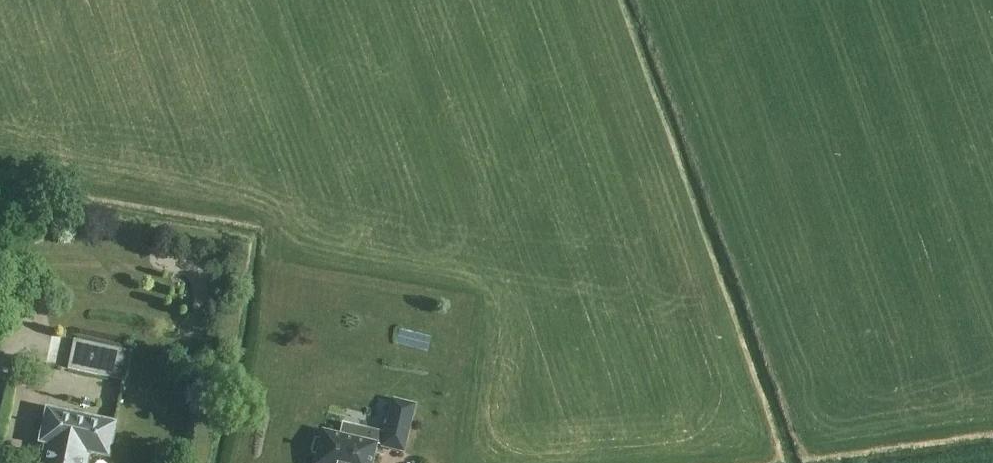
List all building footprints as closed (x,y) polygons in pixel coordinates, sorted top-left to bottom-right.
[(67,371),(127,384),(133,357),(73,344),(67,371)] [(344,426),(341,438),(323,433),(322,442),(316,441),(313,456),(318,457),(317,462),(374,462),(378,446),(382,447),(382,448),(405,453),(415,406),(393,401),(385,435),(344,426)] [(61,415),(46,411),(38,447),(44,448),(41,462),(87,462),(89,455),(110,460),(118,427),(61,415)]
